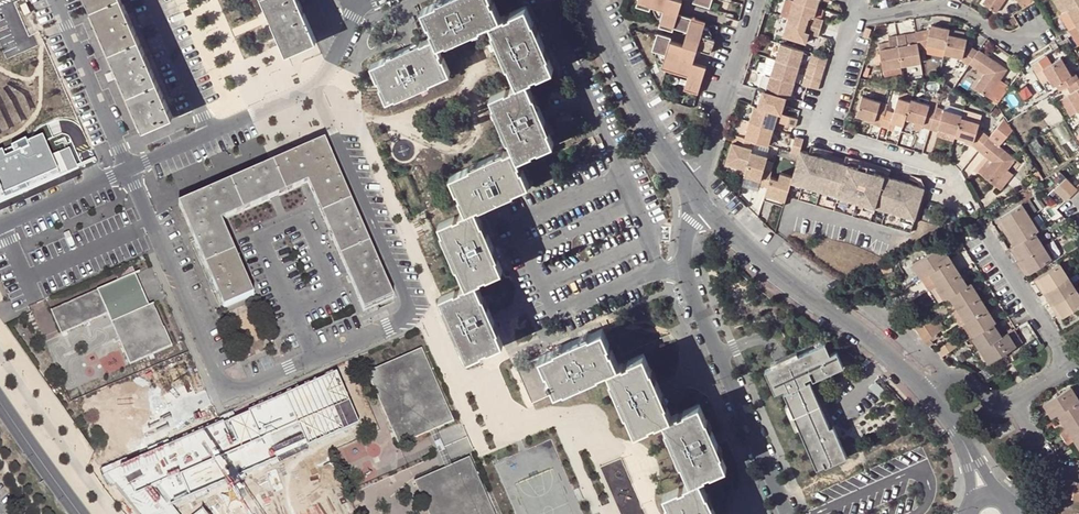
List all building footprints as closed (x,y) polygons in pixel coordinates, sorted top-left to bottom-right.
[(140,124),(142,128),(142,129),(172,116),(121,0),(86,0),(140,124)] [(284,50),(314,36),(298,0),(263,0),(284,50)] [(532,95),(525,80),(552,68),(546,55),(548,54),(533,20),(531,21),(525,6),(500,16),(492,0),(437,0),(436,0),(437,2),(422,9),(434,37),(421,42),(420,41),(386,55),(387,57),(372,64),(387,99),(396,95),(396,97),(431,82),(430,80),(449,72),(443,58),(442,58),(439,51),(440,51),(437,43),(445,40),(446,41),(480,26),(479,25),(489,21),(492,29),(491,30),(506,65),(508,64),(516,83),(511,86),(511,87),(505,91),(504,89),(490,95),(493,104),(492,104),(507,138),(508,138),(512,147),(503,151),(502,149),(469,165),(469,166),(450,175),(465,210),(439,222),(442,230),(441,231),(456,265),(457,264),(466,284),(439,296),(442,304),(441,305),(456,338),(457,338),(466,358),(502,343),(496,330),(498,329),(483,295),(481,296),(475,281),(501,269),(495,257),(497,256),(483,221),(481,222),(474,206),(478,205),(478,206),(512,191),(511,189),(527,183),(517,158),(552,142),(547,129),(549,128),(534,95),(532,95)] [(636,1),(635,5),(648,9),(649,5),(654,7),(663,10),(660,19),(658,25),(671,29),(685,34),(682,45),(695,49),(700,51),(708,54),(712,41),(708,39),(700,37),(702,28),(704,22),(676,13),(680,0),(637,0),(636,1)] [(691,4),(708,9),(711,0),(692,0),(691,4)] [(789,19),(795,2),(788,0),(787,0),(782,16),(789,19)] [(817,10),(820,0),(795,0),(795,2),(817,10)] [(1007,0),(987,0),(983,7),(997,16),(1007,0)] [(1016,0),(1022,12),(1036,4),(1034,0),(1016,0)] [(1060,14),(1067,10),(1061,0),(1052,0),(1060,14)] [(1067,10),(1078,3),(1078,0),(1061,0),(1067,10)] [(30,11),(26,2),(20,4),(25,13),(30,11)] [(825,20),(822,19),(815,17),(817,10),(795,2),(789,19),(822,30),(825,20)] [(1067,10),(1077,26),(1078,25),(1078,3),(1067,10)] [(660,19),(663,10),(654,7),(652,10),(655,17),(660,19)] [(815,17),(822,19),(824,12),(817,10),(815,17)] [(1067,10),(1060,14),(1070,30),(1077,26),(1067,10)] [(822,30),(789,19),(785,36),(807,43),(810,34),(820,37),(822,30)] [(1070,30),(1078,44),(1078,30),(1077,26),(1070,30)] [(702,28),(700,37),(708,39),(710,36),(707,30),(702,28)] [(930,30),(929,35),(915,37),(915,42),(917,48),(917,53),(925,52),(925,49),(944,53),(948,39),(949,34),(930,30)] [(668,40),(669,36),(656,31),(655,35),(668,40)] [(867,44),(869,36),(864,34),(861,42),(867,44)] [(691,62),(677,58),(682,45),(668,40),(655,35),(650,50),(663,54),(660,67),(686,76),(682,89),(696,94),(704,67),(691,62)] [(315,39),(314,36),(284,50),(286,53),(315,39)] [(904,39),(895,41),(901,71),(920,68),(917,53),(917,48),(906,50),(905,44),(904,39)] [(943,58),(961,62),(968,68),(976,56),(965,48),(966,43),(948,39),(944,53),(943,58)] [(882,75),(899,71),(901,71),(895,41),(887,42),(888,47),(889,53),(878,55),(882,75)] [(777,61),(799,69),(804,51),(782,44),(777,61)] [(677,58),(691,62),(692,60),(695,49),(682,45),(677,58)] [(699,56),(700,51),(695,49),(692,60),(699,56)] [(810,62),(826,67),(828,59),(812,54),(810,62)] [(989,101),(1000,83),(1007,73),(977,54),(976,56),(968,68),(984,78),(976,91),(989,101)] [(590,67),(587,61),(576,66),(579,72),(590,67)] [(772,76),(794,83),(799,69),(777,61),(772,76)] [(824,71),(826,67),(810,62),(808,66),(824,71)] [(968,68),(961,62),(960,65),(967,70),(968,68)] [(1030,68),(1042,87),(1050,82),(1045,72),(1038,62),(1030,68)] [(1045,72),(1050,82),(1054,89),(1057,88),(1060,93),(1067,89),(1078,82),(1078,79),(1076,75),(1072,78),(1068,71),(1062,62),(1045,72)] [(807,71),(806,73),(822,78),(824,71),(808,66),(807,71)] [(1068,71),(1072,78),(1076,75),(1072,69),(1068,71)] [(967,70),(960,80),(964,82),(970,72),(967,70)] [(899,71),(882,75),(883,81),(901,78),(899,71)] [(806,73),(805,77),(821,82),(822,78),(806,73)] [(772,76),(767,92),(786,98),(789,99),(794,83),(772,76)] [(808,88),(818,91),(821,82),(805,77),(802,86),(808,88)] [(1067,89),(1072,96),(1069,98),(1078,114),(1078,82),(1067,89)] [(1000,83),(989,101),(997,106),(1009,88),(1000,83)] [(783,107),(786,98),(767,92),(757,89),(755,98),(783,107)] [(930,100),(930,101),(913,96),(911,104),(936,112),(939,103),(930,100)] [(781,115),(784,107),(783,107),(755,98),(753,106),(756,107),(777,113),(781,115)] [(1069,98),(1061,103),(1071,119),(1076,116),(1078,114),(1069,98)] [(1052,99),(1042,102),(1050,124),(1060,120),(1052,99)] [(884,115),(886,109),(861,102),(856,120),(865,124),(865,125),(879,130),(884,115)] [(884,115),(879,130),(888,133),(890,126),(902,130),(903,127),(905,122),(910,107),(897,103),(893,117),(884,115)] [(924,128),(923,131),(930,133),(936,112),(911,104),(910,107),(905,122),(924,128)] [(964,112),(947,106),(944,114),(961,120),(963,113),(964,112)] [(751,123),(773,129),(777,113),(756,107),(751,123)] [(939,132),(947,135),(956,138),(961,121),(961,120),(944,114),(936,112),(930,133),(938,136),(939,132)] [(961,120),(961,121),(979,127),(982,119),(963,113),(961,120)] [(798,120),(783,115),(780,122),(796,127),(798,120)] [(978,154),(989,140),(982,135),(984,128),(979,127),(961,121),(956,138),(955,141),(967,144),(973,147),(973,149),(978,154)] [(921,130),(923,131),(924,128),(905,122),(903,127),(920,133),(921,130)] [(995,188),(1008,173),(1016,163),(1000,150),(1013,135),(1006,124),(1005,122),(989,140),(978,154),(987,161),(993,166),(983,178),(995,188)] [(773,129),(751,123),(746,139),(754,142),(767,146),(773,129)] [(736,136),(728,164),(746,170),(751,153),(754,142),(746,139),(736,136)] [(791,153),(800,156),(801,151),(804,140),(795,137),(791,153)] [(77,168),(67,148),(50,157),(41,138),(26,146),(25,143),(0,154),(0,201),(77,168)] [(223,308),(253,295),(226,234),(223,235),(215,219),(222,216),(224,220),(303,185),(301,181),(310,178),(316,195),(313,197),(362,308),(392,295),(324,141),(178,205),(223,308)] [(754,145),(751,153),(766,158),(769,149),(754,145)] [(925,189),(801,151),(800,156),(793,177),(788,194),(787,197),(911,234),(915,219),(925,189)] [(751,153),(746,170),(744,176),(760,181),(759,185),(766,188),(770,176),(771,172),(764,170),(767,158),(766,158),(751,153)] [(993,166),(987,161),(977,173),(983,178),(993,166)] [(763,199),(783,206),(784,207),(787,197),(788,194),(793,177),(781,173),(778,179),(770,176),(766,188),(766,189),(763,199)] [(1008,173),(995,188),(1001,193),(1013,178),(1008,173)] [(742,180),(759,185),(760,181),(744,176),(742,180)] [(307,183),(313,197),(316,195),(310,178),(301,181),(303,185),(307,183)] [(1078,190),(1066,179),(1061,184),(1072,196),(1078,190)] [(1065,202),(1072,196),(1061,184),(1054,190),(1065,202)] [(998,219),(1005,231),(1029,216),(1022,204),(998,219)] [(221,221),(224,220),(222,216),(215,219),(223,235),(226,234),(221,221)] [(1038,230),(1029,216),(1005,231),(1014,245),(1035,232),(1038,230)] [(534,223),(540,236),(546,233),(541,221),(534,223)] [(1011,247),(1019,260),(1044,245),(1035,232),(1014,245),(1011,247)] [(913,264),(921,277),(929,273),(951,259),(942,245),(913,264)] [(1051,258),(1044,245),(1019,260),(1027,274),(1051,258)] [(929,273),(937,285),(959,271),(951,259),(929,273)] [(880,267),(884,273),(893,268),(889,262),(880,267)] [(1035,278),(1044,291),(1068,276),(1059,263),(1035,278)] [(116,275),(118,280),(50,310),(60,332),(107,313),(129,363),(171,345),(164,328),(163,328),(152,303),(148,305),(132,268),(116,275)] [(967,285),(959,271),(937,285),(945,298),(949,296),(967,285)] [(929,290),(937,285),(929,273),(921,277),(921,278),(929,290)] [(1044,291),(1052,304),(1076,289),(1068,276),(1044,291)] [(971,282),(967,285),(949,296),(957,309),(979,296),(971,282)] [(568,283),(561,286),(567,298),(573,295),(568,283)] [(1052,304),(1061,318),(1078,306),(1078,294),(1076,289),(1052,304)] [(393,298),(392,295),(362,308),(363,311),(393,298)] [(957,309),(966,322),(987,308),(979,296),(957,309)] [(966,322),(974,335),(994,322),(996,322),(987,308),(966,322)] [(962,324),(966,322),(957,309),(952,313),(960,326),(962,324)] [(914,326),(919,334),(935,324),(930,316),(914,326)] [(997,321),(996,322),(994,322),(1002,336),(1005,334),(997,321)] [(972,336),(974,335),(966,322),(962,324),(971,337),(972,336)] [(972,336),(981,350),(1002,336),(994,322),(974,335),(972,336)] [(919,334),(924,341),(926,340),(937,334),(940,331),(935,324),(919,334)] [(663,493),(667,501),(665,502),(670,513),(717,513),(707,491),(705,492),(698,477),(725,466),(720,453),(721,452),(707,419),(705,419),(698,403),(669,415),(664,402),(666,401),(651,368),(649,368),(643,353),(616,365),(601,329),(588,335),(588,333),(554,348),(555,349),(540,356),(555,391),(563,388),(564,389),(598,375),(597,373),(607,368),(612,378),(610,379),(624,412),(626,412),(634,431),(649,425),(648,423),(654,421),(654,422),(662,419),(666,428),(664,429),(679,463),(681,462),(690,482),(663,493)] [(1013,329),(1005,334),(1002,336),(981,350),(989,363),(1022,343),(1013,329)] [(938,337),(937,334),(926,340),(929,343),(938,337)] [(937,348),(943,355),(957,347),(952,339),(937,348)] [(820,341),(771,363),(773,367),(765,370),(775,392),(783,389),(818,468),(826,464),(827,465),(848,456),(834,425),(830,426),(810,381),(843,366),(837,351),(827,355),(820,341)] [(398,445),(430,431),(435,429),(452,421),(420,349),(366,372),(398,445)] [(993,375),(987,367),(979,372),(984,380),(993,375)] [(127,395),(142,429),(197,406),(182,372),(127,395)] [(333,387),(336,396),(318,405),(330,432),(348,424),(344,415),(363,407),(351,379),(333,387)] [(876,380),(869,387),(879,397),(886,390),(876,380)] [(1071,386),(1044,404),(1052,417),(1058,413),(1078,400),(1071,386)] [(1058,413),(1066,425),(1078,417),(1078,400),(1058,413)] [(1058,413),(1052,417),(1060,429),(1066,425),(1058,413)] [(309,414),(288,420),(298,452),(306,450),(308,457),(321,453),(309,414)] [(1066,425),(1066,426),(1060,430),(1068,443),(1075,439),(1078,437),(1078,417),(1066,425)] [(451,465),(435,429),(430,431),(445,468),(451,465)] [(207,508),(215,504),(220,513),(256,513),(308,491),(290,451),(207,487),(209,491),(185,501),(161,447),(133,459),(157,513),(193,513),(207,508)] [(451,465),(445,468),(414,482),(428,513),(493,513),(468,457),(451,465)] [(1078,500),(1078,482),(1076,482),(1047,472),(1039,485),(1065,496),(1075,499),(1078,500)] [(215,504),(207,508),(210,513),(220,513),(215,504)]
